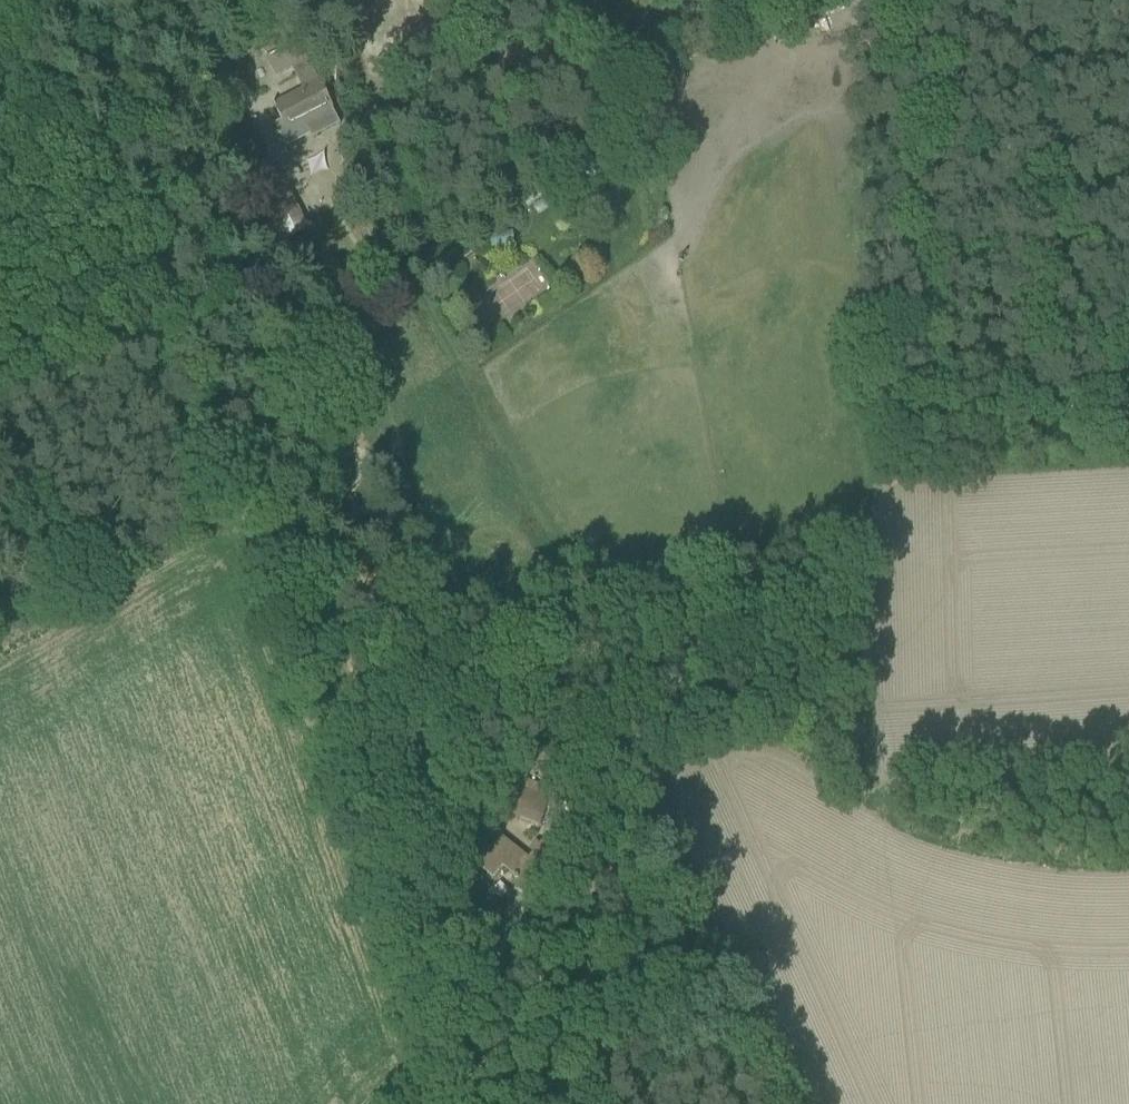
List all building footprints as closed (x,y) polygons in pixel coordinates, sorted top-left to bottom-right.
[(297,43),(267,58),(276,75),(292,67),(304,90),(279,103),(286,116),(280,118),(283,123),(275,127),(286,149),(308,137),(310,140),(338,125),(330,110),(331,109),(297,43)] [(284,262),(318,244),(288,185),(254,203),(284,262)] [(489,323),(544,290),(529,266),(474,299),(489,323)] [(460,689),(453,698),(463,706),(470,698),(460,689)] [(540,826),(560,775),(548,771),(545,779),(542,778),(540,786),(513,775),(510,785),(508,784),(498,811),(540,826)] [(541,843),(528,860),(491,831),(468,860),(485,874),(491,879),(501,868),(512,877),(506,885),(524,899),(557,856),(541,843)]
